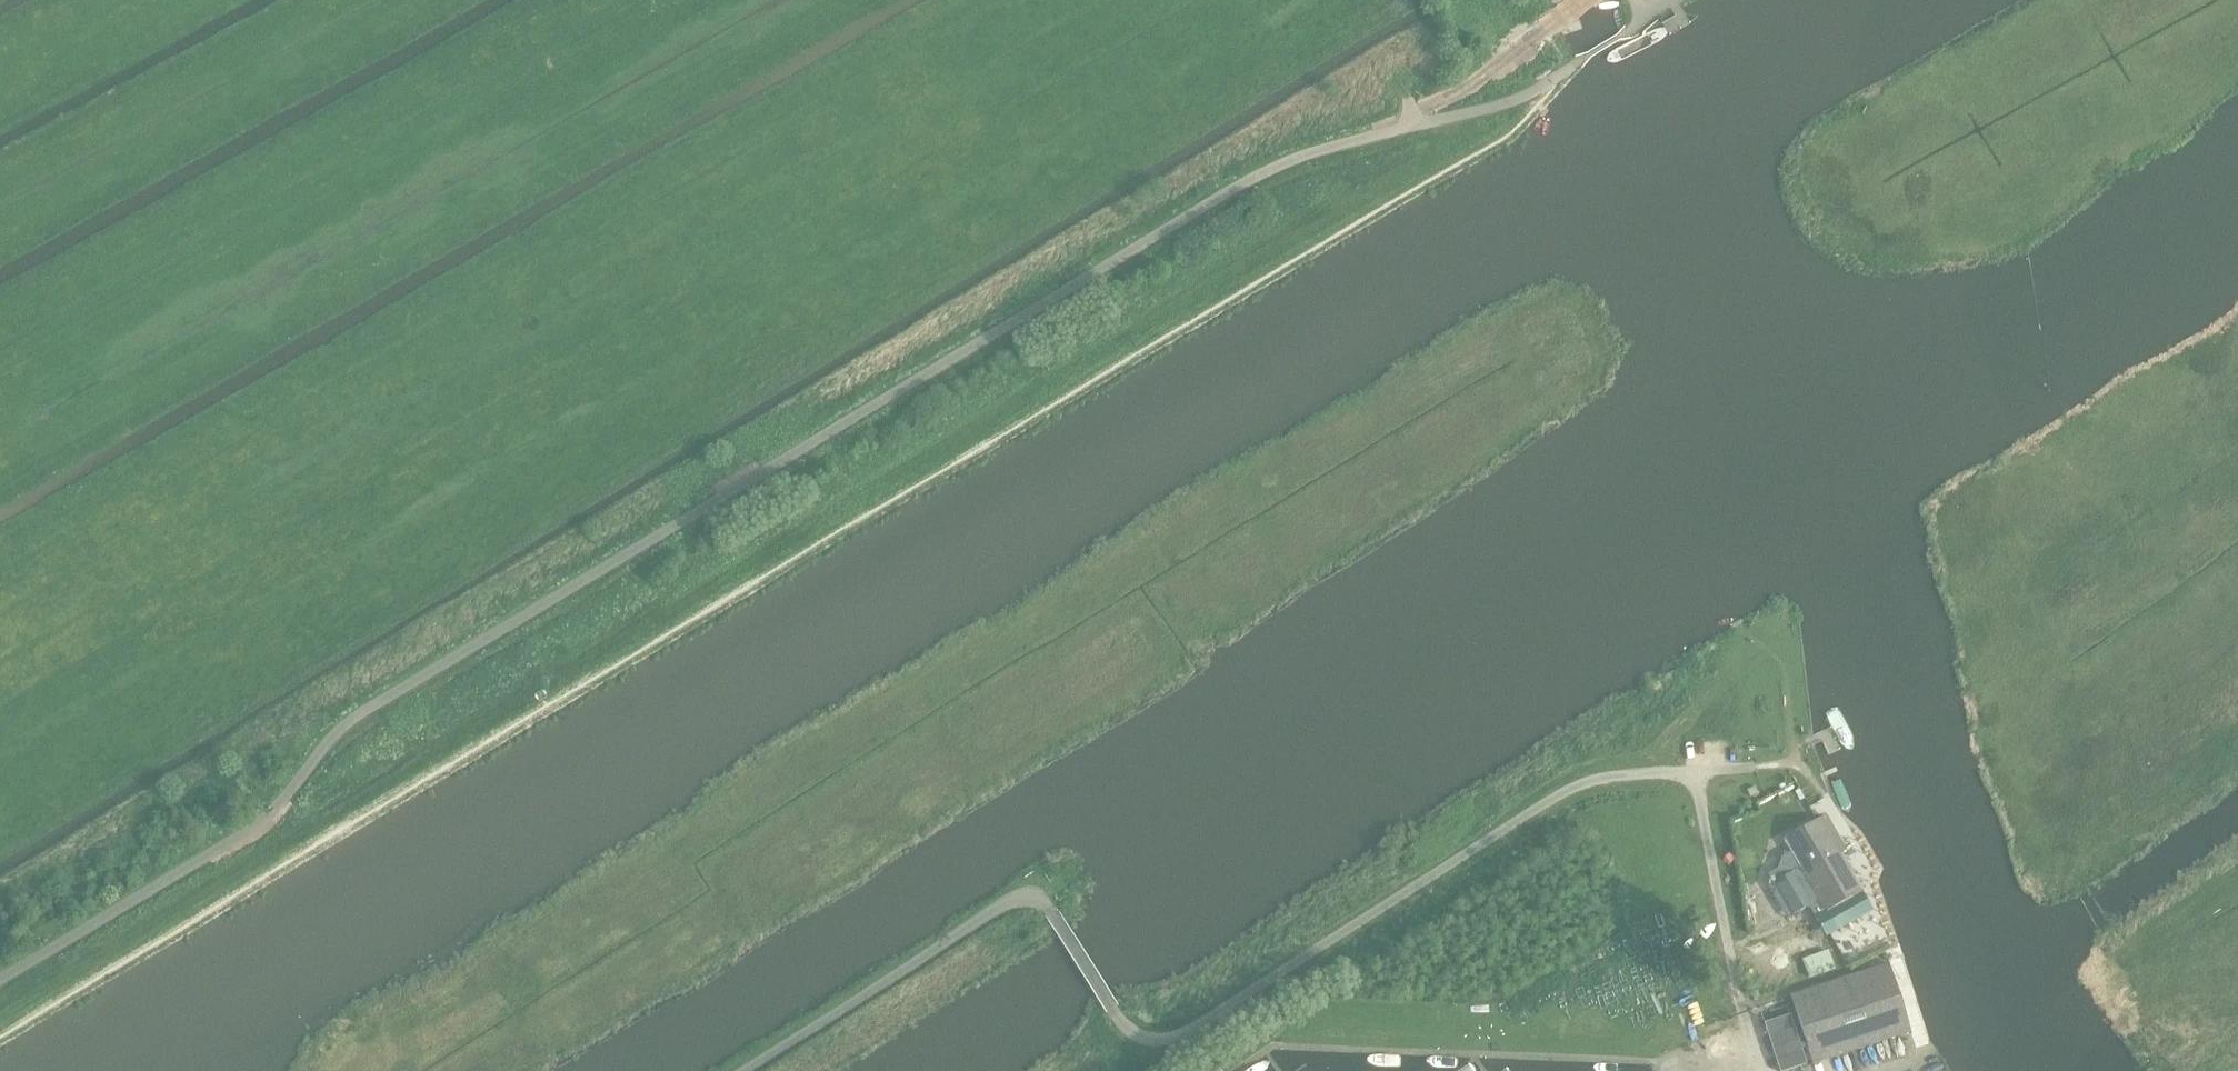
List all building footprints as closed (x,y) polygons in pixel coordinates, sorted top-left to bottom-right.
[(1844,848),(1825,815),(1785,837),(1800,865),(1796,867),(1807,886),(1812,884),(1826,909),(1861,889),(1839,851),(1844,848)] [(1811,902),(1813,901),(1794,868),(1775,879),(1793,912),(1797,910),(1811,902)] [(1808,980),(1834,971),(1828,952),(1801,961),(1808,980)] [(1810,1063),(1910,1031),(1889,963),(1788,995),(1810,1063)] [(1807,1066),(1791,1017),(1765,1025),(1780,1070),(1792,1070),(1807,1066)]
